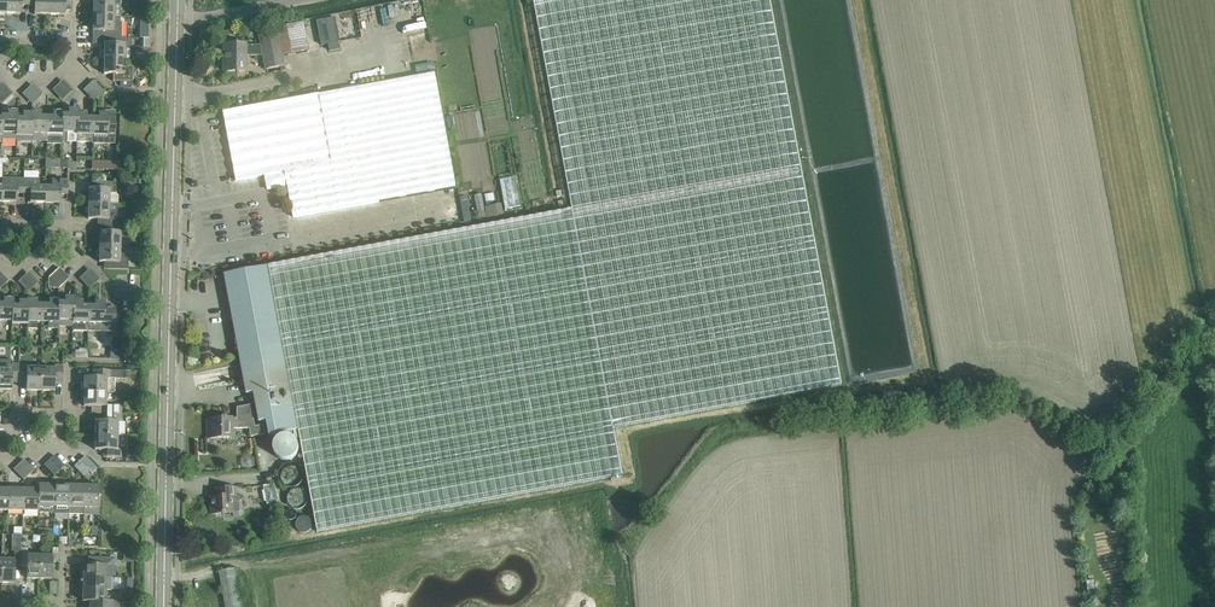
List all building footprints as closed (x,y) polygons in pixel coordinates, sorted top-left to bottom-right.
[(6,13),(21,14),(21,8),(28,8),(28,0),(6,0),(6,13)] [(28,8),(28,11),(28,8),(34,8),(34,14),(49,14),(50,0),(28,0),(28,8)] [(49,14),(64,15),(64,12),(71,12),(71,0),(50,0),(49,14)] [(93,16),(120,16),(120,5),(121,0),(99,0),(99,1),(93,1),(93,16)] [(268,266),(298,430),(317,532),(623,475),(614,428),(842,385),(770,0),(538,0),(533,1),(572,210),(268,266)] [(120,23),(120,16),(93,16),(92,30),(107,31),(107,37),(102,37),(132,38),(122,37),(122,23),(120,23)] [(340,48),(338,41),(339,41),(335,16),(316,20),(321,44),(328,43),(330,50),(340,48)] [(226,71),(225,71),(237,71),(246,72),(247,55),(264,55),(266,69),(285,65),(283,56),(278,30),(259,33),(261,45),(247,45),(247,44),(225,44),(225,53),(227,53),(226,71)] [(104,44),(104,59),(125,59),(125,48),(132,48),(132,38),(102,37),(102,38),(113,38),(113,44),(104,44)] [(125,59),(104,59),(104,63),(101,63),(101,68),(104,68),(104,74),(119,74),(119,80),(113,80),(113,81),(133,81),(133,66),(124,66),(125,59)] [(293,218),(372,204),(455,189),(436,74),(242,108),(223,111),(236,180),(264,175),(266,183),(275,189),(288,187),(293,218)] [(72,88),(62,78),(51,89),(62,99),(72,88)] [(103,90),(93,80),(82,91),(93,101),(103,90)] [(2,82),(0,84),(0,102),(1,103),(12,92),(2,82)] [(43,93),(33,83),(22,93),(32,103),(43,93)] [(68,115),(63,115),(62,115),(62,132),(62,133),(67,133),(67,142),(77,142),(77,135),(77,112),(78,112),(78,110),(69,109),(68,115)] [(1,116),(1,119),(1,139),(2,139),(16,140),(17,119),(17,111),(8,110),(8,116),(1,116)] [(47,134),(47,117),(41,117),(41,111),(32,111),(32,113),(31,141),(41,142),(41,134),(47,134)] [(53,117),(47,117),(47,134),(47,143),(62,143),(62,133),(62,132),(62,115),(63,115),(63,112),(53,111),(53,117)] [(92,142),(92,118),(86,118),(87,112),(78,112),(77,112),(77,135),(77,142),(86,142),(87,135),(89,135),(89,141),(91,141),(91,142),(92,142)] [(92,118),(92,142),(92,143),(115,144),(115,118),(108,117),(108,113),(99,112),(99,118),(92,118)] [(23,119),(17,119),(16,140),(16,141),(31,141),(32,113),(23,113),(23,119)] [(59,159),(59,168),(67,168),(68,159),(59,159)] [(68,159),(67,168),(76,169),(76,162),(72,162),(72,159),(68,159)] [(119,170),(119,161),(109,161),(109,170),(119,170)] [(2,178),(1,201),(16,202),(17,196),(23,196),(23,199),(24,179),(2,178)] [(30,202),(45,202),(45,187),(39,187),(39,179),(24,179),(23,199),(24,199),(24,196),(30,196),(30,202)] [(52,187),(45,187),(45,202),(60,203),(60,197),(66,197),(66,200),(67,200),(67,180),(52,180),(52,187)] [(88,204),(109,204),(118,204),(118,195),(116,193),(116,182),(92,182),(95,182),(95,189),(89,189),(88,204)] [(511,208),(510,187),(503,188),(504,208),(511,208)] [(468,196),(462,197),(465,219),(472,218),(468,196)] [(134,199),(134,205),(141,205),(141,207),(146,208),(146,198),(142,198),(141,200),(134,199)] [(103,219),(103,225),(117,226),(117,211),(109,210),(109,204),(88,204),(88,218),(103,219)] [(485,207),(487,218),(504,215),(502,204),(485,207)] [(127,226),(117,226),(103,225),(101,225),(101,232),(100,232),(99,247),(120,247),(120,236),(127,237),(127,226)] [(120,247),(99,247),(99,262),(114,262),(114,268),(108,268),(108,269),(128,269),(128,254),(120,254),(120,247)] [(269,436),(298,430),(268,266),(224,274),(247,394),(254,392),(259,422),(267,421),(269,436)] [(48,288),(59,288),(54,283),(64,273),(59,268),(49,278),(48,288)] [(100,278),(90,268),(79,279),(89,289),(100,278)] [(39,282),(28,272),(18,283),(28,293),(39,282)] [(69,278),(64,273),(54,283),(59,288),(69,278)] [(59,300),(58,300),(58,328),(59,328),(60,326),(73,327),(72,331),(73,331),(74,298),(65,297),(65,303),(59,303),(59,300)] [(12,321),(12,323),(12,324),(13,299),(4,298),(4,304),(0,304),(0,321),(12,321)] [(73,331),(88,331),(89,303),(88,303),(88,306),(83,306),(83,300),(74,300),(74,298),(73,331)] [(13,299),(12,324),(27,324),(27,329),(28,299),(27,301),(19,301),(19,307),(13,307),(13,299)] [(37,299),(28,299),(27,329),(37,329),(37,322),(43,322),(43,302),(43,305),(37,305),(37,299)] [(44,302),(43,302),(43,322),(48,322),(48,328),(58,328),(58,300),(49,299),(49,305),(44,305),(44,302)] [(89,303),(88,331),(92,331),(94,331),(104,331),(115,332),(115,308),(104,308),(104,301),(95,301),(95,306),(89,306),(89,303)] [(19,382),(19,365),(11,364),(11,360),(0,360),(0,390),(12,390),(12,382),(19,382)] [(26,390),(40,391),(41,368),(27,368),(27,365),(19,365),(19,382),(26,382),(26,390)] [(55,369),(41,368),(40,391),(55,391),(55,383),(62,383),(63,366),(55,365),(55,369)] [(84,391),(106,392),(106,378),(126,379),(126,370),(93,370),(93,377),(84,377),(84,391)] [(106,392),(84,391),(84,406),(92,406),(92,413),(104,414),(121,414),(121,406),(106,406),(106,392)] [(237,419),(208,419),(208,438),(233,438),(233,429),(250,428),(251,437),(265,434),(264,425),(255,427),(251,405),(237,408),(237,419)] [(121,414),(104,414),(104,421),(96,421),(95,435),(117,436),(118,422),(121,422),(121,414)] [(95,435),(95,449),(104,450),(104,457),(121,458),(121,449),(117,449),(117,444),(121,444),(124,443),(124,438),(123,436),(117,436),(95,435)] [(55,455),(49,460),(59,471),(65,466),(55,455)] [(79,461),(89,472),(91,474),(97,468),(85,456),(79,461)] [(24,459),(19,464),(29,475),(34,470),(24,459)] [(54,476),(59,471),(49,460),(44,465),(54,476)] [(84,477),(89,472),(79,461),(74,466),(84,477)] [(24,480),(29,475),(19,464),(14,469),(24,480)] [(264,485),(266,504),(279,502),(277,483),(264,485)] [(54,506),(54,485),(39,485),(39,490),(38,506),(38,511),(39,511),(39,512),(53,513),(53,514),(54,506)] [(53,514),(69,514),(69,486),(54,485),(54,506),(53,514)] [(84,486),(69,486),(69,514),(84,514),(84,486)] [(100,486),(84,486),(84,514),(99,515),(100,486)] [(223,515),(226,514),(233,513),(233,516),(240,515),(243,512),(242,495),(237,495),(237,487),(216,489),(216,497),(211,497),(212,514),(223,514),(223,515)] [(0,489),(0,510),(8,510),(8,489),(0,489)] [(24,489),(8,489),(8,510),(23,510),(24,489)] [(38,511),(38,506),(39,490),(24,489),(23,510),(38,511)] [(279,514),(271,516),(274,529),(282,528),(279,514)] [(261,529),(253,535),(260,544),(269,538),(261,529)] [(52,556),(40,556),(39,579),(52,579),(52,562),(59,562),(59,548),(52,547),(52,556)] [(2,560),(1,583),(14,583),(14,566),(21,566),(21,552),(15,551),(14,560),(2,560)] [(28,552),(21,552),(21,566),(27,566),(27,578),(39,579),(40,556),(28,555),(28,552)] [(80,577),(112,578),(112,577),(106,577),(106,566),(114,566),(114,558),(88,558),(87,565),(80,565),(80,570),(83,570),(83,577),(80,577)] [(226,606),(242,606),(235,569),(219,572),(226,606)] [(80,577),(80,589),(111,590),(112,578),(80,577)] [(111,590),(80,589),(80,594),(83,594),(82,601),(105,601),(106,590),(111,590)]
